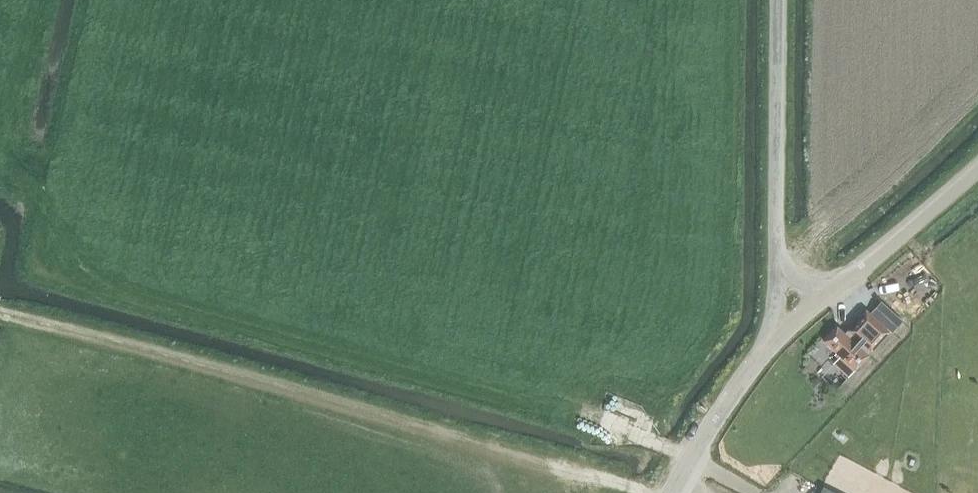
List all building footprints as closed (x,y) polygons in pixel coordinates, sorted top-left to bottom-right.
[(902,321),(880,301),(870,312),(892,333),(902,321)] [(867,355),(889,332),(865,311),(844,334),(836,327),(823,341),(836,353),(834,354),(838,358),(833,363),(848,377),(868,356),(867,355)]
